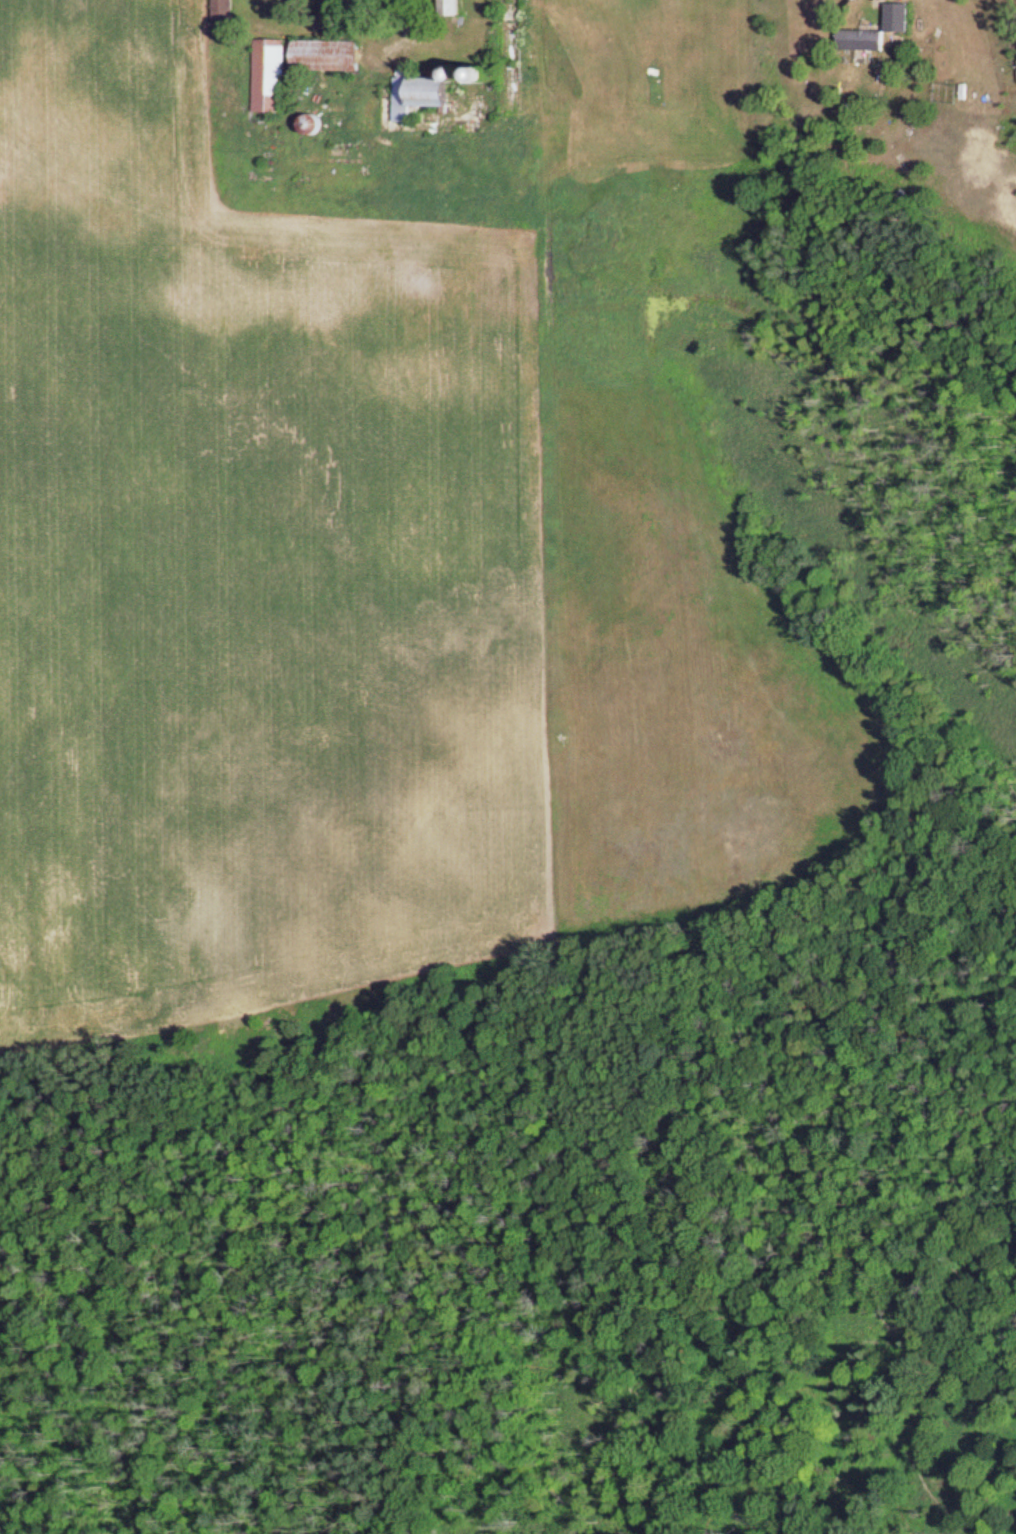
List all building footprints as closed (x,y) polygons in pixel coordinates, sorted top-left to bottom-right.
[(238,22),(238,0),(217,0),(217,22),(238,22)] [(462,0),(443,0),(443,18),(462,18),(462,0)] [(888,32),(843,32),(843,52),(888,52),(888,32)] [(288,41),(258,41),(258,115),(288,115),(288,41)] [(297,73),(363,73),(363,42),(297,42),(297,73)] [(309,136),(323,134),(320,116),(306,119),(309,136)]
